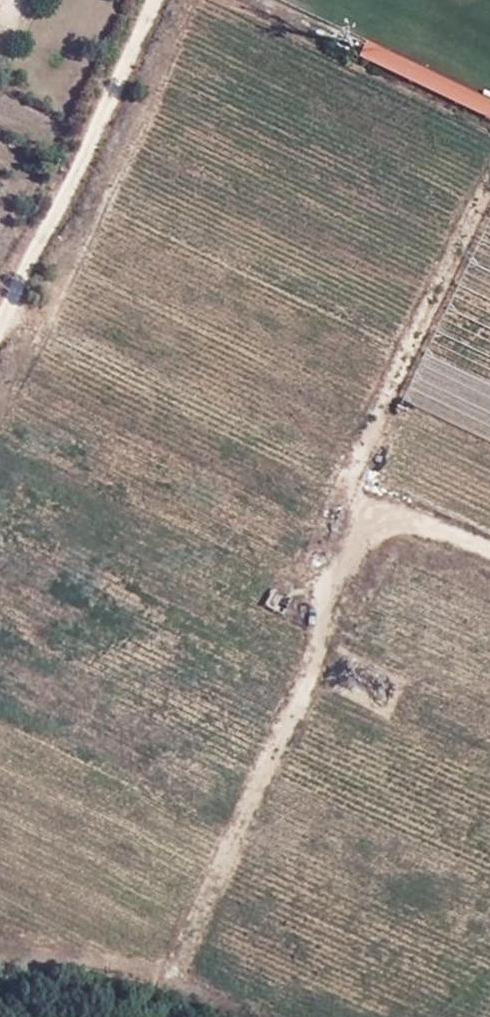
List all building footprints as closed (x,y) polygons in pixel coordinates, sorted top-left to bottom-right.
[(368,43),(360,57),(489,120),(489,101),(368,43)]
